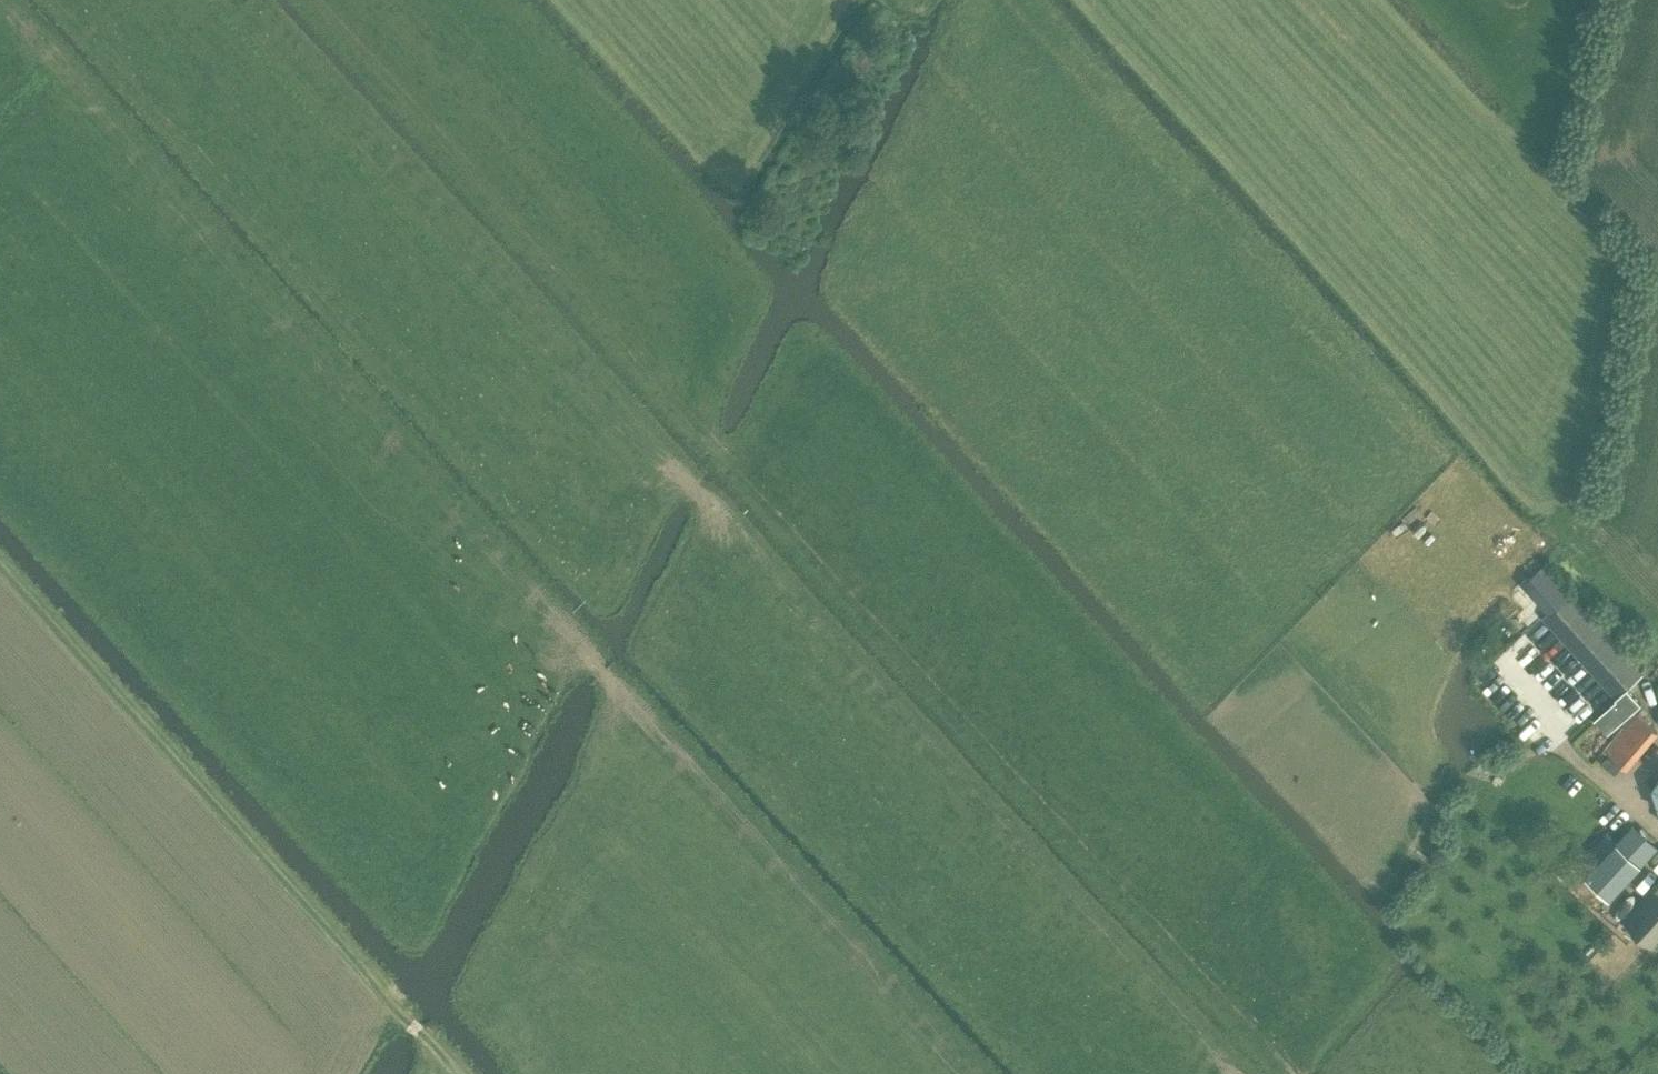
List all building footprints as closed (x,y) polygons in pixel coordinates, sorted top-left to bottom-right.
[(1644,673),(1568,590),(1542,614),(1618,698),(1594,720),(1607,734),(1641,704),(1627,688),(1644,673)] [(1625,766),(1657,729),(1636,710),(1604,747),(1625,766)] [(1657,846),(1633,823),(1585,874),(1609,896),(1657,846)] [(1657,940),(1657,879),(1622,918),(1652,946),(1657,940)]
